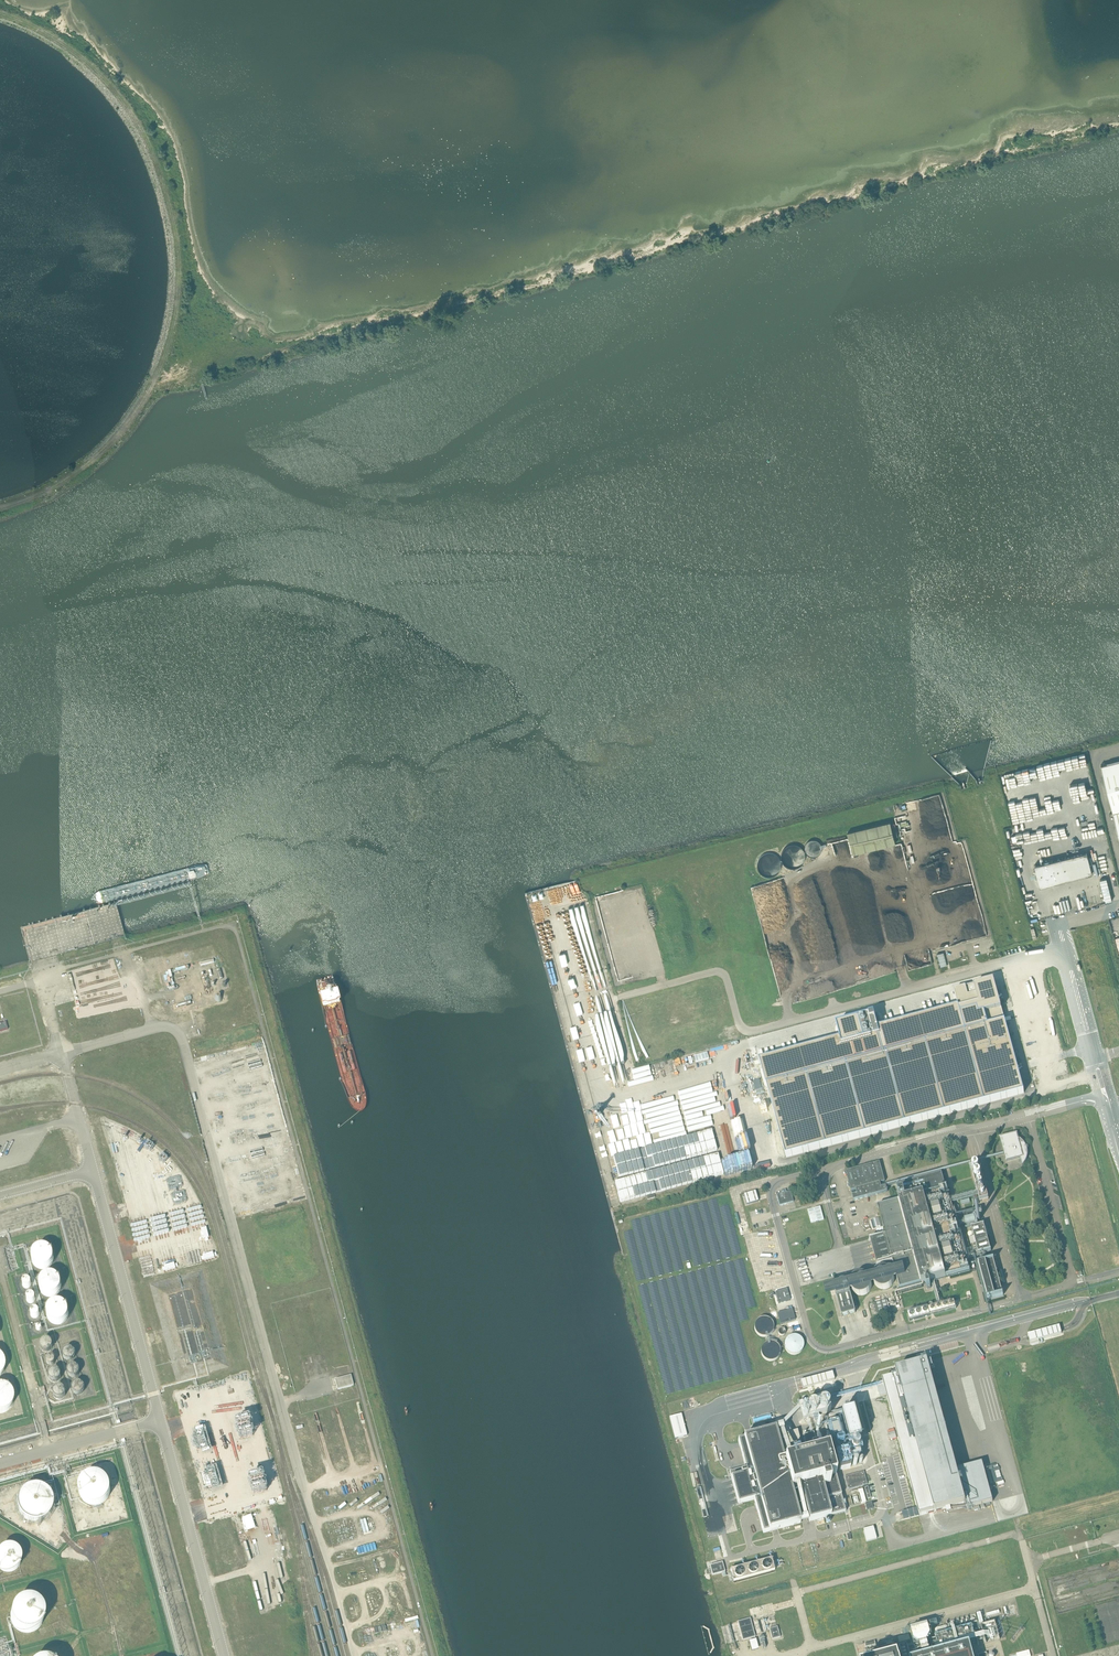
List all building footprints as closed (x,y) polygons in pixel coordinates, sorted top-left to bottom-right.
[(1101,765),(1118,837),(1118,761),(1106,764),(1101,765)] [(853,855),(896,843),(890,821),(847,833),(853,855)] [(1066,857),(1035,865),(1040,886),(1092,873),(1092,869),(1090,862),(1069,867),(1066,857)] [(1106,877),(1100,879),(1105,901),(1112,900),(1106,877)] [(941,967),(947,965),(944,952),(937,954),(941,967)] [(773,1061),(758,1065),(782,1157),(1020,1093),(990,981),(950,992),(955,1012),(939,1016),(937,1011),(930,1013),(931,1018),(899,1027),(898,1021),(890,1024),(892,1029),(875,1033),(871,1016),(833,1026),(838,1043),(820,1048),(819,1043),(811,1045),(813,1050),(781,1059),(779,1054),(772,1056),(773,1061)] [(1015,1137),(1014,1134),(1015,1137),(1013,1136),(1012,1136),(1010,1136),(1009,1136),(1008,1136),(1007,1136),(1005,1137),(1004,1137),(1003,1137),(1002,1138),(1001,1138),(1000,1139),(999,1140),(998,1141),(997,1142),(996,1143),(995,1144),(994,1146),(993,1147),(993,1149),(993,1150),(994,1151),(994,1149),(994,1148),(994,1147),(995,1146),(996,1145),(996,1144),(997,1143),(998,1142),(999,1141),(1000,1140),(1001,1139),(1007,1160),(1020,1157),(1022,1165),(1021,1166),(1022,1167),(1023,1166),(1024,1165),(1024,1164),(1025,1163),(1025,1162),(1026,1161),(1026,1160),(1027,1159),(1027,1158),(1027,1156),(1028,1155),(1028,1154),(1028,1153),(1028,1152),(1027,1150),(1027,1149),(1027,1148),(1026,1147),(1026,1146),(1026,1145),(1025,1145),(1024,1144),(1024,1143),(1024,1142),(1023,1141),(1022,1141),(1021,1140),(1020,1139),(1019,1138),(1018,1138),(1016,1137),(1015,1137)] [(881,1187),(880,1183),(885,1182),(880,1162),(846,1171),(851,1191),(856,1190),(857,1194),(852,1195),(854,1200),(888,1191),(886,1186),(881,1187)] [(980,1202),(989,1199),(979,1163),(970,1165),(980,1202)] [(894,1280),(898,1279),(901,1290),(965,1272),(970,1271),(948,1188),(946,1189),(942,1173),(897,1185),(901,1201),(878,1207),(886,1235),(870,1239),(877,1265),(893,1261),(896,1272),(892,1273),(891,1271),(889,1270),(887,1269),(885,1269),(882,1269),(879,1270),(877,1271),(876,1272),(874,1274),(874,1276),(873,1278),(869,1279),(869,1278),(867,1277),(866,1276),(864,1275),(862,1275),(860,1275),(858,1275),(856,1276),(854,1278),(853,1279),(852,1281),(851,1283),(851,1284),(848,1285),(848,1282),(834,1286),(834,1289),(825,1291),(827,1298),(837,1296),(842,1316),(855,1313),(850,1292),(853,1291),(854,1293),(855,1294),(857,1295),(858,1295),(860,1295),(862,1296),(864,1295),(866,1294),(868,1293),(870,1291),(871,1289),(871,1287),(872,1286),(875,1285),(876,1286),(878,1287),(879,1288),(880,1289),(882,1289),(883,1289),(884,1289),(886,1289),(888,1288),(891,1287),(892,1285),(893,1283),(894,1282),(894,1280)] [(747,1205),(758,1201),(756,1192),(744,1195),(747,1205)] [(793,1202),(791,1192),(777,1195),(779,1206),(793,1202)] [(976,1227),(971,1209),(963,1212),(967,1227),(971,1226),(979,1255),(991,1251),(984,1226),(984,1225),(976,1227)] [(32,1260),(33,1264),(35,1267),(38,1269),(41,1270),(45,1270),(48,1269),(51,1267),(53,1264),(54,1261),(54,1258),(54,1255),(52,1252),(50,1250),(47,1248),(44,1248),(40,1248),(36,1250),(34,1253),(32,1256),(32,1260)] [(1003,1295),(994,1261),(978,1265),(979,1265),(988,1299),(987,1299),(988,1300),(1003,1296),(1003,1295)] [(40,1285),(40,1288),(41,1291),(43,1294),(45,1296),(49,1297),(52,1298),(55,1297),(58,1295),(60,1293),(62,1289),(62,1285),(61,1282),(58,1279),(55,1277),(52,1276),(49,1276),(46,1277),(43,1279),(41,1282),(40,1285)] [(23,1284),(23,1287),(25,1288),(27,1289),(29,1288),(31,1286),(31,1284),(31,1282),(29,1281),(27,1280),(25,1281),(23,1282),(23,1284)] [(787,1289),(775,1292),(779,1304),(790,1301),(787,1289)] [(876,1313),(891,1309),(890,1307),(896,1305),(894,1297),(873,1303),(876,1313)] [(910,1321),(951,1310),(956,1308),(954,1301),(908,1314),(910,1321)] [(48,1315),(49,1319),(50,1321),(53,1323),(56,1324),(59,1325),(62,1324),(65,1323),(67,1321),(69,1317),(69,1314),(68,1311),(67,1307),(64,1305),(61,1304),(57,1304),(54,1304),(51,1306),(49,1309),(48,1312),(48,1315)] [(795,1320),(792,1309),(777,1313),(780,1324),(795,1320)] [(30,1314),(30,1316),(32,1318),(34,1319),(36,1319),(37,1318),(39,1316),(39,1314),(39,1313),(37,1311),(36,1310),(34,1310),(32,1311),(31,1312),(30,1314)] [(1059,1325),(1027,1334),(1029,1342),(1030,1341),(1031,1344),(1039,1342),(1039,1339),(1061,1333),(1059,1325)] [(784,1345),(784,1348),(785,1350),(787,1353),(789,1354),(792,1355),(795,1355),(797,1354),(800,1353),(802,1351),(803,1348),(803,1346),(803,1343),(802,1340),(800,1338),(798,1336),(795,1336),(792,1335),(790,1336),(787,1338),(785,1340),(784,1342),(784,1345)] [(42,1352),(43,1354),(45,1355),(48,1355),(50,1355),(52,1353),(53,1350),(53,1347),(51,1345),(48,1344),(45,1344),(43,1345),(42,1347),(41,1349),(42,1352)] [(64,1357),(64,1359),(65,1361),(67,1363),(69,1364),(72,1364),(74,1362),(75,1360),(75,1357),(74,1354),(72,1353),(69,1352),(67,1353),(65,1355),(64,1357)] [(54,1368),(56,1367),(56,1365),(56,1363),(55,1362),(54,1360),(52,1360),(50,1360),(48,1362),(47,1364),(48,1366),(48,1367),(50,1369),(52,1369),(54,1368)] [(898,1377),(876,1383),(880,1397),(887,1395),(920,1518),(967,1506),(968,1509),(993,1502),(983,1463),(957,1470),(928,1362),(896,1371),(898,1377)] [(70,1379),(72,1380),(74,1381),(77,1381),(79,1379),(80,1377),(80,1374),(79,1372),(77,1370),(75,1370),(72,1370),(70,1372),(69,1374),(69,1376),(70,1379)] [(350,1370),(333,1374),(336,1386),(353,1382),(350,1370)] [(803,1388),(834,1379),(832,1372),(801,1381),(803,1388)] [(52,1386),(54,1387),(57,1387),(59,1387),(61,1385),(62,1383),(62,1380),(61,1378),(59,1376),(56,1376),(53,1377),(51,1379),(51,1381),(51,1384),(52,1386)] [(2,1414),(6,1412),(9,1410),(12,1406),(13,1402),(13,1398),(11,1394),(9,1391),(6,1389),(3,1388),(0,1387),(0,1414),(2,1414)] [(79,1398),(81,1397),(83,1396),(85,1393),(85,1391),(83,1388),(81,1387),(78,1387),(76,1387),(74,1389),(74,1392),(74,1394),(75,1396),(77,1397),(79,1398)] [(55,1397),(55,1399),(56,1402),(58,1403),(60,1404),(62,1403),(64,1402),(65,1400),(65,1398),(65,1396),(63,1394),(61,1393),(59,1393),(57,1395),(55,1397)] [(827,1401),(800,1408),(802,1414),(804,1422),(831,1415),(829,1407),(827,1401)] [(841,1417),(848,1444),(860,1441),(852,1413),(841,1417)] [(833,1419),(825,1421),(828,1433),(829,1433),(831,1441),(841,1439),(840,1434),(837,1435),(833,1419)] [(746,1467),(730,1471),(739,1504),(755,1499),(763,1532),(801,1522),(792,1489),(800,1487),(809,1521),(845,1512),(833,1469),(831,1461),(828,1450),(818,1453),(816,1446),(807,1449),(808,1455),(784,1462),(777,1433),(784,1431),(782,1426),(775,1428),(775,1430),(739,1440),(746,1467)] [(784,1441),(799,1437),(796,1426),(784,1429),(785,1434),(782,1434),(784,1441)] [(798,1429),(799,1437),(800,1437),(800,1433),(802,1433),(803,1437),(813,1436),(812,1429),(804,1430),(804,1429),(798,1429)] [(831,1446),(835,1463),(840,1462),(841,1466),(845,1465),(845,1464),(848,1463),(844,1443),(831,1446)] [(864,1472),(844,1476),(848,1489),(867,1484),(864,1472)] [(110,1493),(110,1489),(110,1486),(109,1483),(108,1481),(106,1478),(103,1476),(101,1475),(98,1474),(95,1473),(92,1474),(89,1474),(86,1476),(84,1478),(82,1480),(80,1483),(79,1486),(79,1489),(79,1492),(80,1495),(81,1498),(83,1500),(85,1502),(88,1504),(91,1505),(94,1505),(96,1505),(100,1504),(102,1503),(103,1503),(106,1501),(108,1498),(109,1495),(110,1493)] [(50,1509),(50,1506),(50,1504),(49,1501),(47,1498),(46,1496),(44,1494),(41,1492),(37,1491),(35,1491),(32,1491),(29,1492),(26,1493),(23,1495),(21,1498),(20,1500),(19,1503),(19,1506),(19,1510),(20,1513),(21,1515),(23,1517),(25,1519),(28,1521),(31,1522),(34,1522),(36,1522),(40,1521),(43,1520),(45,1518),(47,1515),(49,1513),(50,1509)] [(1069,1540),(1082,1537),(1079,1527),(1067,1531),(1069,1540)] [(20,1559),(19,1557),(19,1555),(18,1553),(16,1551),(15,1550),(13,1549),(11,1548),(8,1548),(6,1548),(4,1548),(2,1549),(0,1551),(0,1568),(1,1569),(3,1570),(5,1571),(7,1571),(9,1571),(12,1571),(14,1569),(16,1568),(17,1566),(19,1564),(19,1562),(20,1559)] [(772,1559),(731,1570),(734,1582),(775,1571),(772,1559)] [(723,1562),(710,1566),(713,1575),(725,1571),(723,1562)] [(26,1632),(31,1632),(35,1630),(38,1628),(41,1624),(42,1620),(43,1616),(43,1612),(41,1608),(39,1604),(35,1601),(31,1599),(26,1599),(21,1599),(17,1601),(13,1604),(11,1608),(9,1613),(9,1617),(10,1621),(12,1625),(15,1628),(18,1630),(22,1632),(26,1632)] [(738,1622),(743,1640),(756,1637),(750,1618),(738,1622)] [(986,1623),(987,1626),(966,1631),(967,1635),(991,1630),(990,1623),(986,1623)] [(931,1636),(928,1625),(912,1629),(914,1640),(915,1640),(920,1643),(923,1655),(922,1655),(974,1655),(970,1643),(936,1652),(931,1654),(927,1641),(931,1636)] [(769,1629),(772,1639),(780,1637),(777,1627),(769,1629)] [(243,1634),(245,1640),(261,1635),(259,1629),(243,1634)] [(899,1638),(910,1636),(908,1630),(898,1632),(899,1638)] [(261,1642),(244,1647),(246,1655),(265,1655),(261,1642)] [(1031,1653),(1029,1646),(1016,1648),(1016,1651),(1010,1652),(1011,1655),(1017,1655),(1031,1653)]
